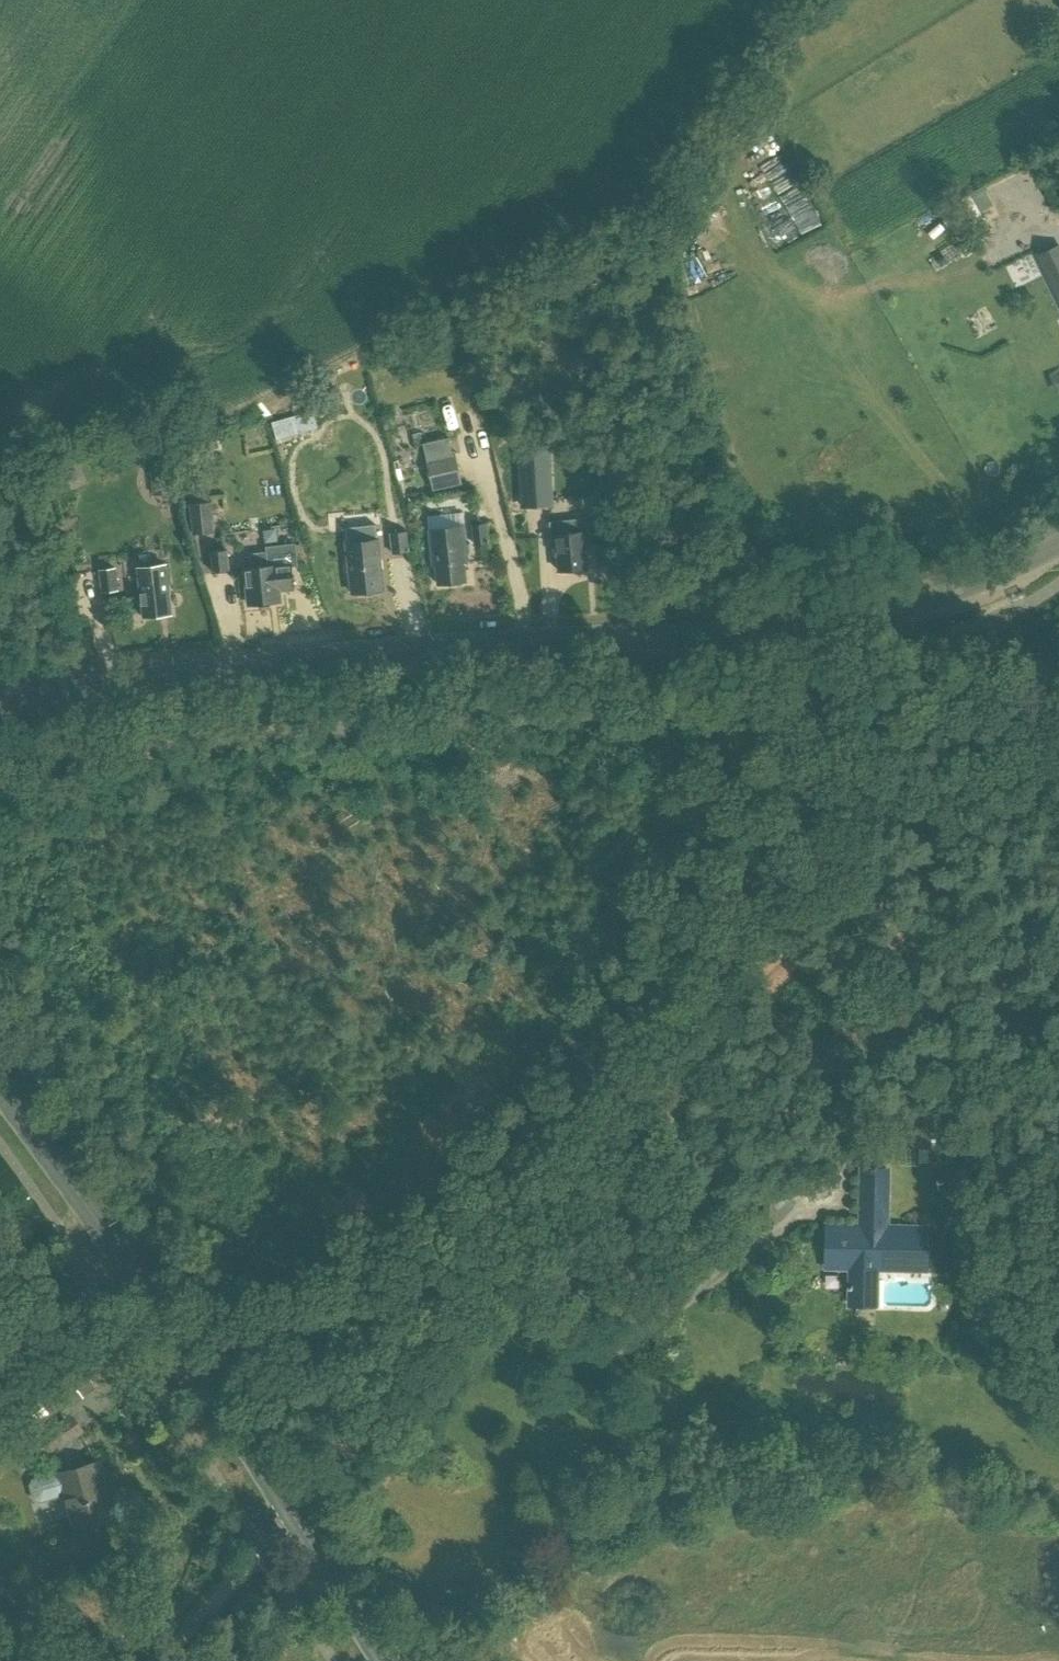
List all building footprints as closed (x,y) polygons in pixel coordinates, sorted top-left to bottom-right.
[(1037,254),(1058,300),(1058,244),(1037,254)] [(269,426),(274,441),(317,430),(313,414),(269,426)] [(384,430),(395,428),(393,418),(382,420),(384,430)] [(423,443),(427,460),(453,455),(449,438),(423,443)] [(209,442),(197,444),(199,454),(211,452),(209,442)] [(522,509),(537,508),(536,492),(552,491),(549,450),(518,452),(522,509)] [(427,460),(433,490),(461,484),(454,455),(453,455),(427,460)] [(149,465),(152,494),(172,491),(168,463),(149,465)] [(191,506),(195,533),(214,531),(211,504),(191,506)] [(591,512),(593,532),(609,530),(606,510),(591,512)] [(567,521),(550,523),(551,536),(553,553),(557,553),(559,570),(587,567),(585,550),(588,550),(586,532),(585,519),(581,520),(567,521)] [(472,524),(474,545),(489,542),(487,522),(472,524)] [(376,524),(345,527),(349,558),(346,558),(348,577),(351,577),(352,593),(382,590),(381,573),(383,573),(381,554),(379,554),(376,524)] [(428,531),(430,549),(432,567),(438,566),(440,583),(466,580),(464,563),(467,562),(463,527),(428,531)] [(407,531),(405,531),(390,533),(392,553),(409,552),(407,531)] [(210,552),(211,572),(229,571),(227,549),(210,552)] [(88,581),(89,553),(68,552),(67,581),(88,581)] [(245,569),(249,604),(279,601),(278,592),(298,590),(295,564),(275,566),(268,567),(266,553),(250,555),(251,569),(245,569)] [(166,565),(137,567),(142,617),(171,614),(167,578),(166,565)] [(99,570),(101,593),(118,590),(115,568),(99,570)] [(826,1267),(850,1267),(849,1304),(875,1305),(876,1268),(925,1270),(926,1228),(887,1226),(888,1170),(862,1169),(860,1226),(828,1225),(826,1267)] [(931,1249),(931,1268),(949,1268),(949,1249),(931,1249)] [(306,1338),(311,1330),(305,1327),(301,1334),(306,1338)] [(46,1435),(34,1444),(35,1445),(42,1456),(55,1447),(58,1451),(84,1433),(70,1413),(43,1432),(46,1435)] [(32,1484),(36,1498),(40,1501),(67,1494),(76,1529),(111,1519),(104,1495),(105,1495),(102,1484),(106,1482),(100,1461),(35,1479),(32,1484)]
